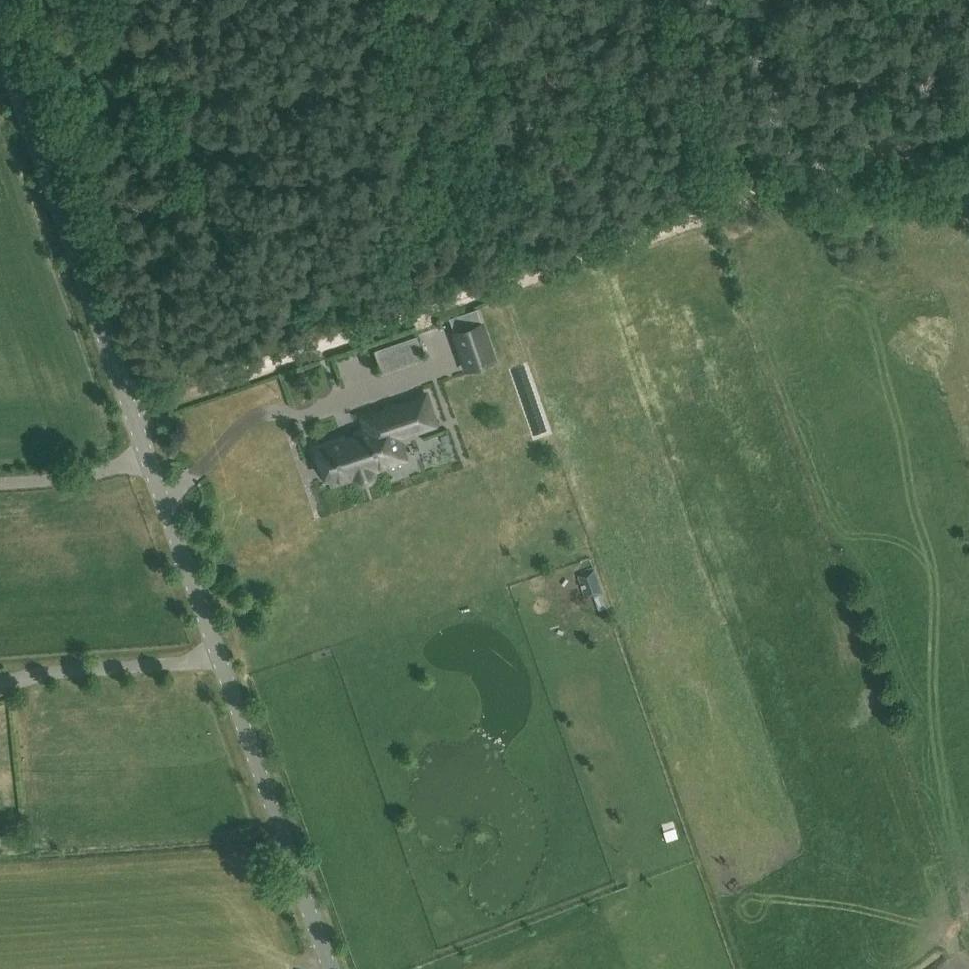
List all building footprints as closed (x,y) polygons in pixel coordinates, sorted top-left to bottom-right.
[(482,320),(455,330),(469,368),(495,358),(482,320)] [(314,447),(319,462),(320,461),(325,477),(329,475),(331,483),(353,476),(354,479),(355,480),(356,480),(358,482),(360,482),(362,483),(364,483),(366,482),(369,481),(370,481),(371,479),(372,478),(373,477),(373,475),(374,473),(374,470),(373,469),(405,458),(398,437),(435,424),(425,394),(418,396),(419,401),(396,409),(395,404),(386,407),(388,413),(377,417),(375,411),(362,416),(367,429),(357,432),(358,436),(345,441),(343,437),(314,447)]
